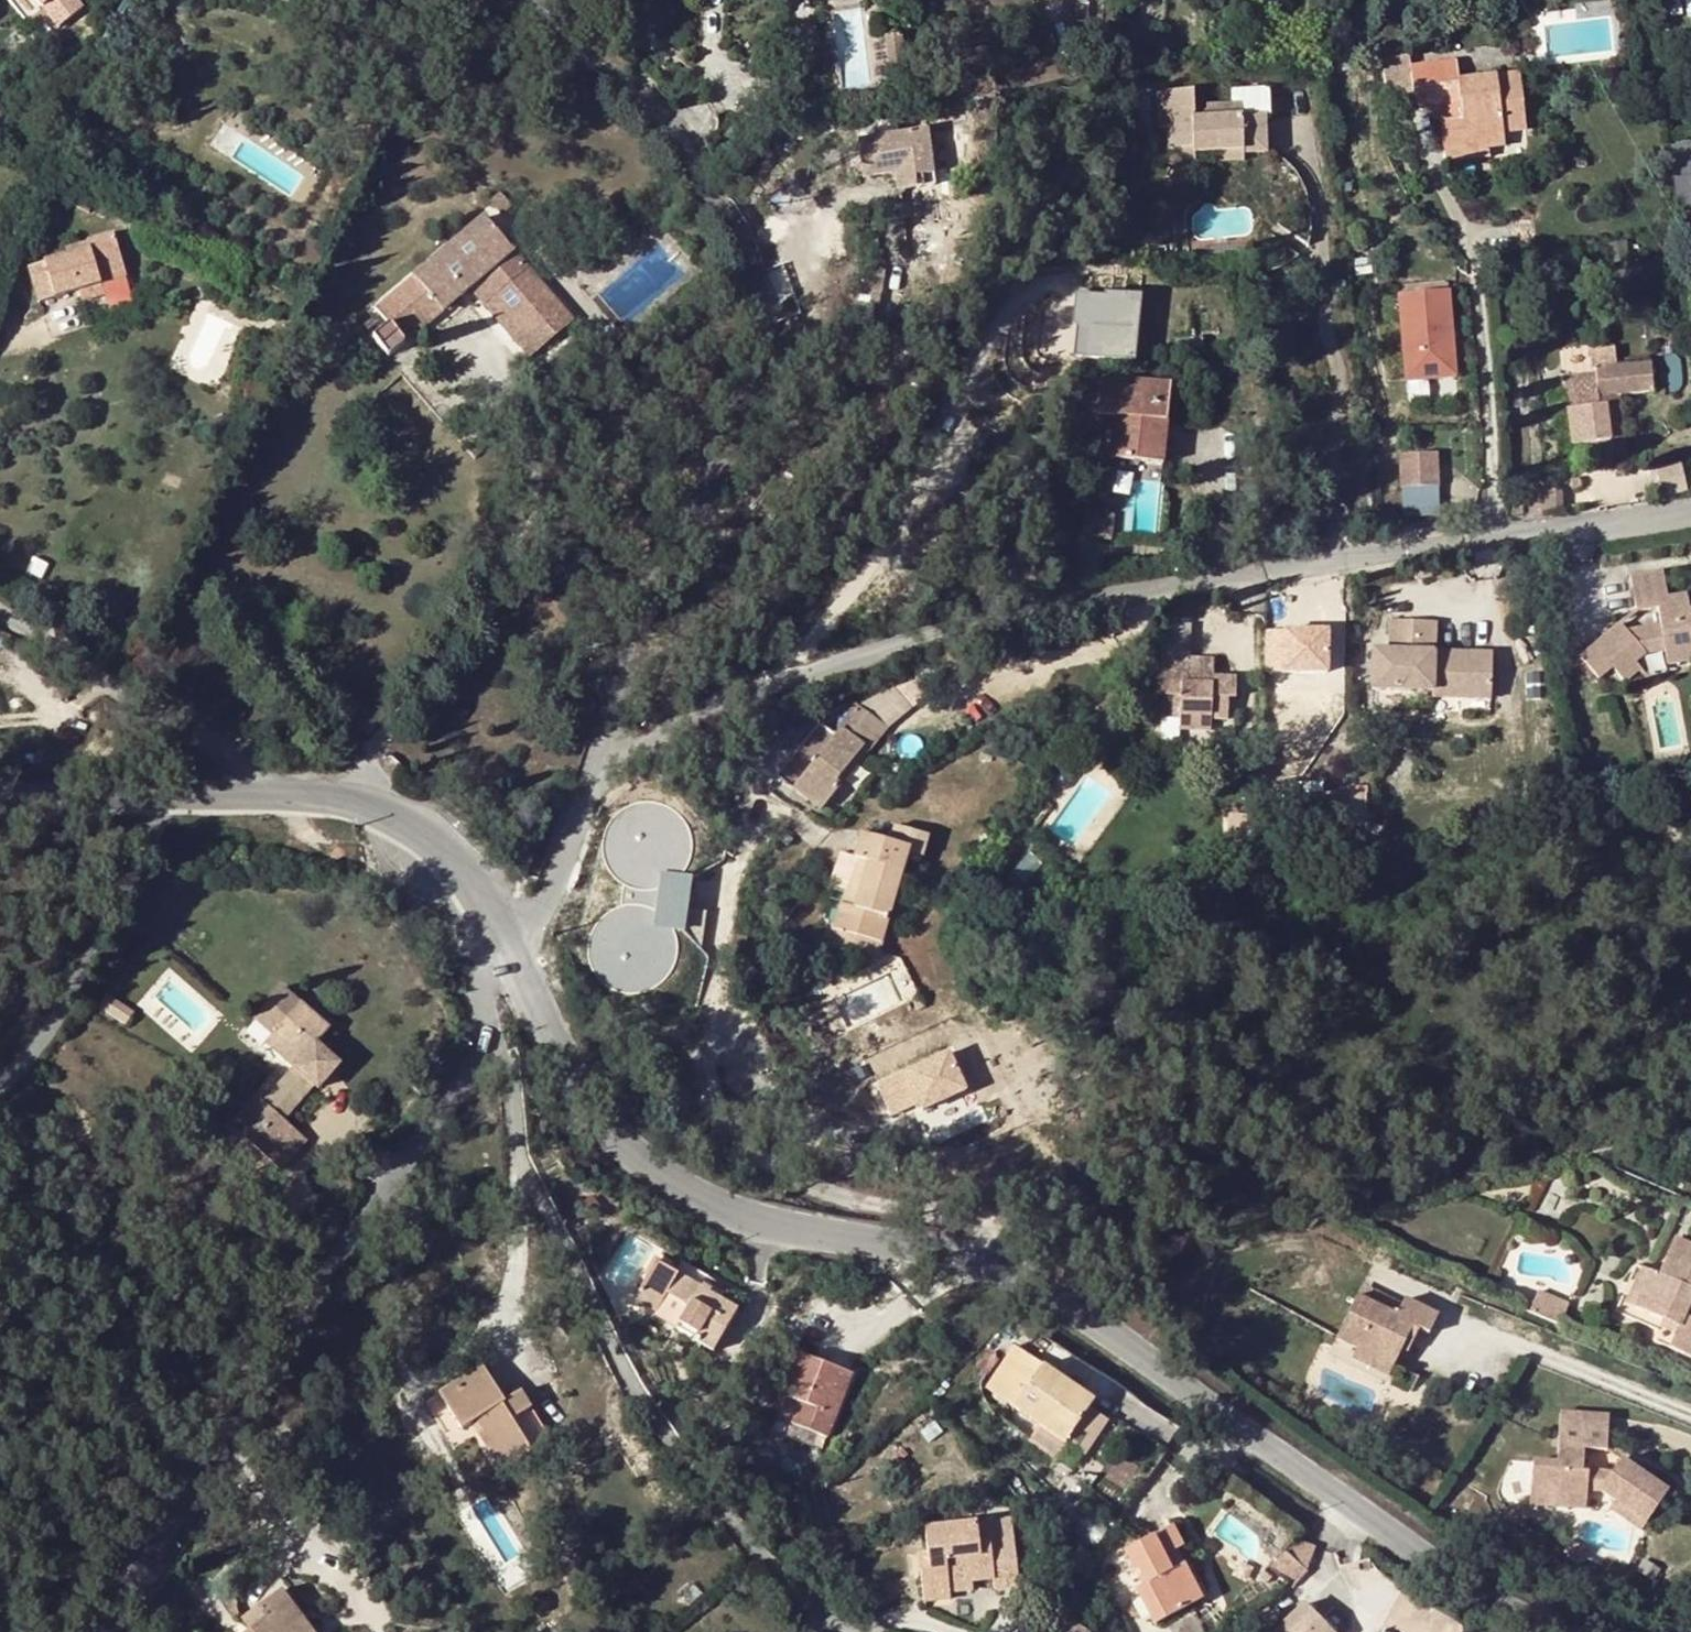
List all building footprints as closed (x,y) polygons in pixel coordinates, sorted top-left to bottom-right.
[(72,33),(93,15),(80,0),(43,0),(72,33)] [(1439,108),(1444,152),(1489,147),(1504,146),(1503,133),(1526,131),(1519,76),(1459,83),(1456,62),(1412,67),(1416,110),(1439,108)] [(1233,89),(1233,104),(1243,104),(1243,117),(1266,118),(1271,118),(1271,88),(1233,89)] [(1168,89),(1167,148),(1188,147),(1189,148),(1191,148),(1201,89),(1168,89)] [(1242,151),(1242,155),(1265,154),(1266,118),(1243,117),(1243,104),(1233,104),(1217,103),(1217,112),(1208,111),(1203,110),(1204,89),(1201,89),(1191,148),(1242,151)] [(927,131),(859,138),(861,158),(868,158),(870,176),(895,173),(931,167),(927,131)] [(1191,150),(1189,148),(1188,147),(1167,148),(1167,163),(1189,163),(1191,150)] [(1489,147),(1444,152),(1445,161),(1490,157),(1489,147)] [(1241,163),(1242,155),(1242,151),(1191,148),(1191,150),(1189,163),(1241,163)] [(868,158),(861,158),(863,176),(870,176),(868,158)] [(527,221),(409,310),(422,326),(407,339),(423,358),(507,292),(565,365),(611,329),(527,221)] [(86,297),(105,290),(131,279),(114,238),(88,248),(92,256),(71,264),(48,274),(62,308),(86,297)] [(88,248),(68,256),(71,264),(92,256),(88,248)] [(33,280),(47,314),(62,308),(48,274),(33,280)] [(1079,287),(1069,352),(1130,362),(1141,296),(1079,287)] [(110,300),(105,290),(86,297),(91,308),(110,300)] [(1449,290),(1416,293),(1423,378),(1456,376),(1449,290)] [(1573,445),(1591,443),(1588,408),(1606,407),(1606,397),(1653,392),(1650,364),(1603,369),(1601,350),(1589,351),(1591,369),(1595,369),(1596,377),(1563,379),(1566,407),(1569,409),(1573,445)] [(1409,380),(1410,396),(1431,394),(1430,388),(1458,385),(1458,376),(1409,380)] [(1163,465),(1171,387),(1102,379),(1099,416),(1103,417),(1114,418),(1113,434),(1110,459),(1163,465)] [(1611,441),(1606,407),(1588,408),(1591,443),(1611,441)] [(1114,418),(1103,417),(1101,433),(1113,434),(1114,418)] [(1455,450),(1417,453),(1420,486),(1458,483),(1455,450)] [(1667,488),(1667,497),(1687,494),(1687,486),(1667,488)] [(1112,517),(1095,515),(1092,538),(1110,540),(1112,517)] [(1628,630),(1628,628),(1619,623),(1583,657),(1600,678),(1613,667),(1624,681),(1640,668),(1636,662),(1639,657),(1644,653),(1664,650),(1667,664),(1690,660),(1690,607),(1689,607),(1687,592),(1666,596),(1662,569),(1628,574),(1634,611),(1655,608),(1657,624),(1659,632),(1629,637),(1628,630)] [(1387,619),(1386,651),(1409,652),(1410,622),(1387,619)] [(1426,697),(1491,699),(1493,653),(1433,652),(1434,622),(1410,622),(1409,652),(1386,651),(1373,650),(1371,689),(1426,691),(1426,697)] [(1659,632),(1657,624),(1628,630),(1629,637),(1659,632)] [(1215,675),(1216,659),(1160,655),(1158,694),(1164,695),(1163,715),(1181,716),(1180,728),(1213,729),(1214,719),(1230,719),(1231,697),(1237,698),(1239,677),(1215,675)] [(1292,673),(1294,703),(1315,699),(1312,671),(1292,673)] [(893,677),(870,707),(892,724),(916,694),(893,677)] [(862,711),(842,737),(865,754),(870,758),(890,732),(862,711)] [(784,766),(815,726),(812,724),(782,739),(769,755),(784,766)] [(830,811),(852,781),(847,777),(865,754),(842,737),(837,744),(815,726),(784,766),(777,776),(794,791),(798,786),(830,811)] [(847,777),(852,781),(870,758),(865,754),(847,777)] [(679,938),(675,931),(657,928),(663,876),(679,878),(683,875),(691,863),(694,849),(693,834),(687,821),(677,810),(665,803),(649,800),(634,803),(620,810),(610,822),(604,836),(603,851),(608,866),(617,878),(624,883),(620,907),(606,914),(596,925),(590,940),(589,955),(594,970),(603,982),(616,991),(630,995),(644,994),(658,989),(669,979),(676,967),(680,953),(679,938)] [(844,903),(836,930),(882,942),(910,849),(864,835),(856,861),(860,863),(847,904),(844,903)] [(684,932),(700,948),(706,914),(687,911),(692,879),(679,878),(663,876),(657,928),(675,931),(684,932)] [(882,942),(836,930),(831,947),(837,948),(877,960),(882,942)] [(288,1068),(258,1103),(270,1114),(257,1129),(276,1139),(285,1127),(281,1123),(309,1089),(314,1093),(338,1066),(313,1045),(327,1029),(279,989),(252,1020),(269,1035),(260,1044),(288,1068)] [(874,1081),(893,1122),(966,1088),(947,1048),(874,1081)] [(252,1098),(235,1117),(257,1129),(270,1114),(258,1103),(252,1098)] [(233,1120),(251,1136),(257,1129),(235,1117),(233,1120)] [(285,1127),(276,1139),(296,1149),(303,1142),(285,1127)] [(274,1140),(276,1139),(257,1129),(251,1136),(245,1143),(277,1171),(291,1155),(274,1140)] [(274,1140),(291,1155),(296,1149),(276,1139),(274,1140)] [(1650,1271),(1636,1306),(1676,1325),(1667,1346),(1690,1356),(1690,1316),(1685,1313),(1690,1300),(1690,1242),(1673,1235),(1656,1273),(1650,1271)] [(653,1264),(633,1300),(654,1312),(663,1295),(685,1309),(672,1331),(710,1354),(733,1312),(653,1264)] [(1623,1301),(1636,1306),(1650,1271),(1638,1266),(1623,1301)] [(1535,1302),(1531,1312),(1562,1323),(1570,1303),(1539,1292),(1535,1302)] [(1356,1298),(1336,1339),(1356,1349),(1393,1367),(1401,1350),(1405,1342),(1411,1345),(1419,1331),(1429,1335),(1437,1316),(1404,1300),(1396,1317),(1356,1298)] [(1523,1309),(1531,1312),(1535,1302),(1527,1300),(1523,1309)] [(625,1314),(616,1318),(620,1327),(629,1323),(625,1314)] [(1411,1345),(1405,1342),(1401,1350),(1408,1353),(1411,1345)] [(1393,1367),(1356,1349),(1351,1359),(1388,1377),(1393,1367)] [(782,1400),(797,1405),(790,1426),(825,1440),(849,1376),(798,1357),(782,1400)] [(1064,1444),(1086,1410),(1091,1402),(1038,1366),(1012,1408),(1064,1444)] [(481,1433),(476,1436),(498,1473),(548,1442),(520,1394),(500,1406),(479,1370),(434,1397),(455,1432),(475,1422),(481,1433)] [(1555,1460),(1534,1460),(1531,1487),(1562,1488),(1562,1506),(1586,1508),(1588,1490),(1603,1491),(1615,1500),(1610,1507),(1626,1518),(1635,1504),(1651,1514),(1668,1490),(1621,1457),(1610,1473),(1583,1470),(1585,1449),(1609,1449),(1611,1413),(1561,1408),(1555,1460)] [(1103,1422),(1086,1410),(1064,1444),(1081,1455),(1103,1422)] [(1531,1487),(1529,1505),(1562,1506),(1562,1488),(1531,1487)] [(1635,1504),(1626,1518),(1641,1530),(1651,1514),(1635,1504)] [(928,1571),(919,1571),(923,1604),(948,1600),(946,1589),(971,1586),(970,1583),(992,1579),(993,1592),(1018,1589),(1008,1519),(924,1530),(926,1553),(928,1571)] [(1168,1528),(1122,1554),(1133,1574),(1136,1572),(1143,1585),(1134,1590),(1153,1625),(1199,1599),(1180,1565),(1172,1570),(1164,1556),(1179,1548),(1168,1528)] [(1308,1548),(1299,1530),(1279,1552),(1292,1565),(1308,1548)] [(1292,1565),(1279,1552),(1266,1568),(1282,1585),(1298,1572),(1292,1565)] [(926,1553),(917,1554),(919,1571),(928,1571),(926,1553)] [(277,1592),(239,1622),(247,1631),(307,1631),(277,1592)] [(1281,1631),(1330,1631),(1303,1607),(1281,1631)] [(1061,1617),(1051,1631),(1083,1631),(1061,1617)]
